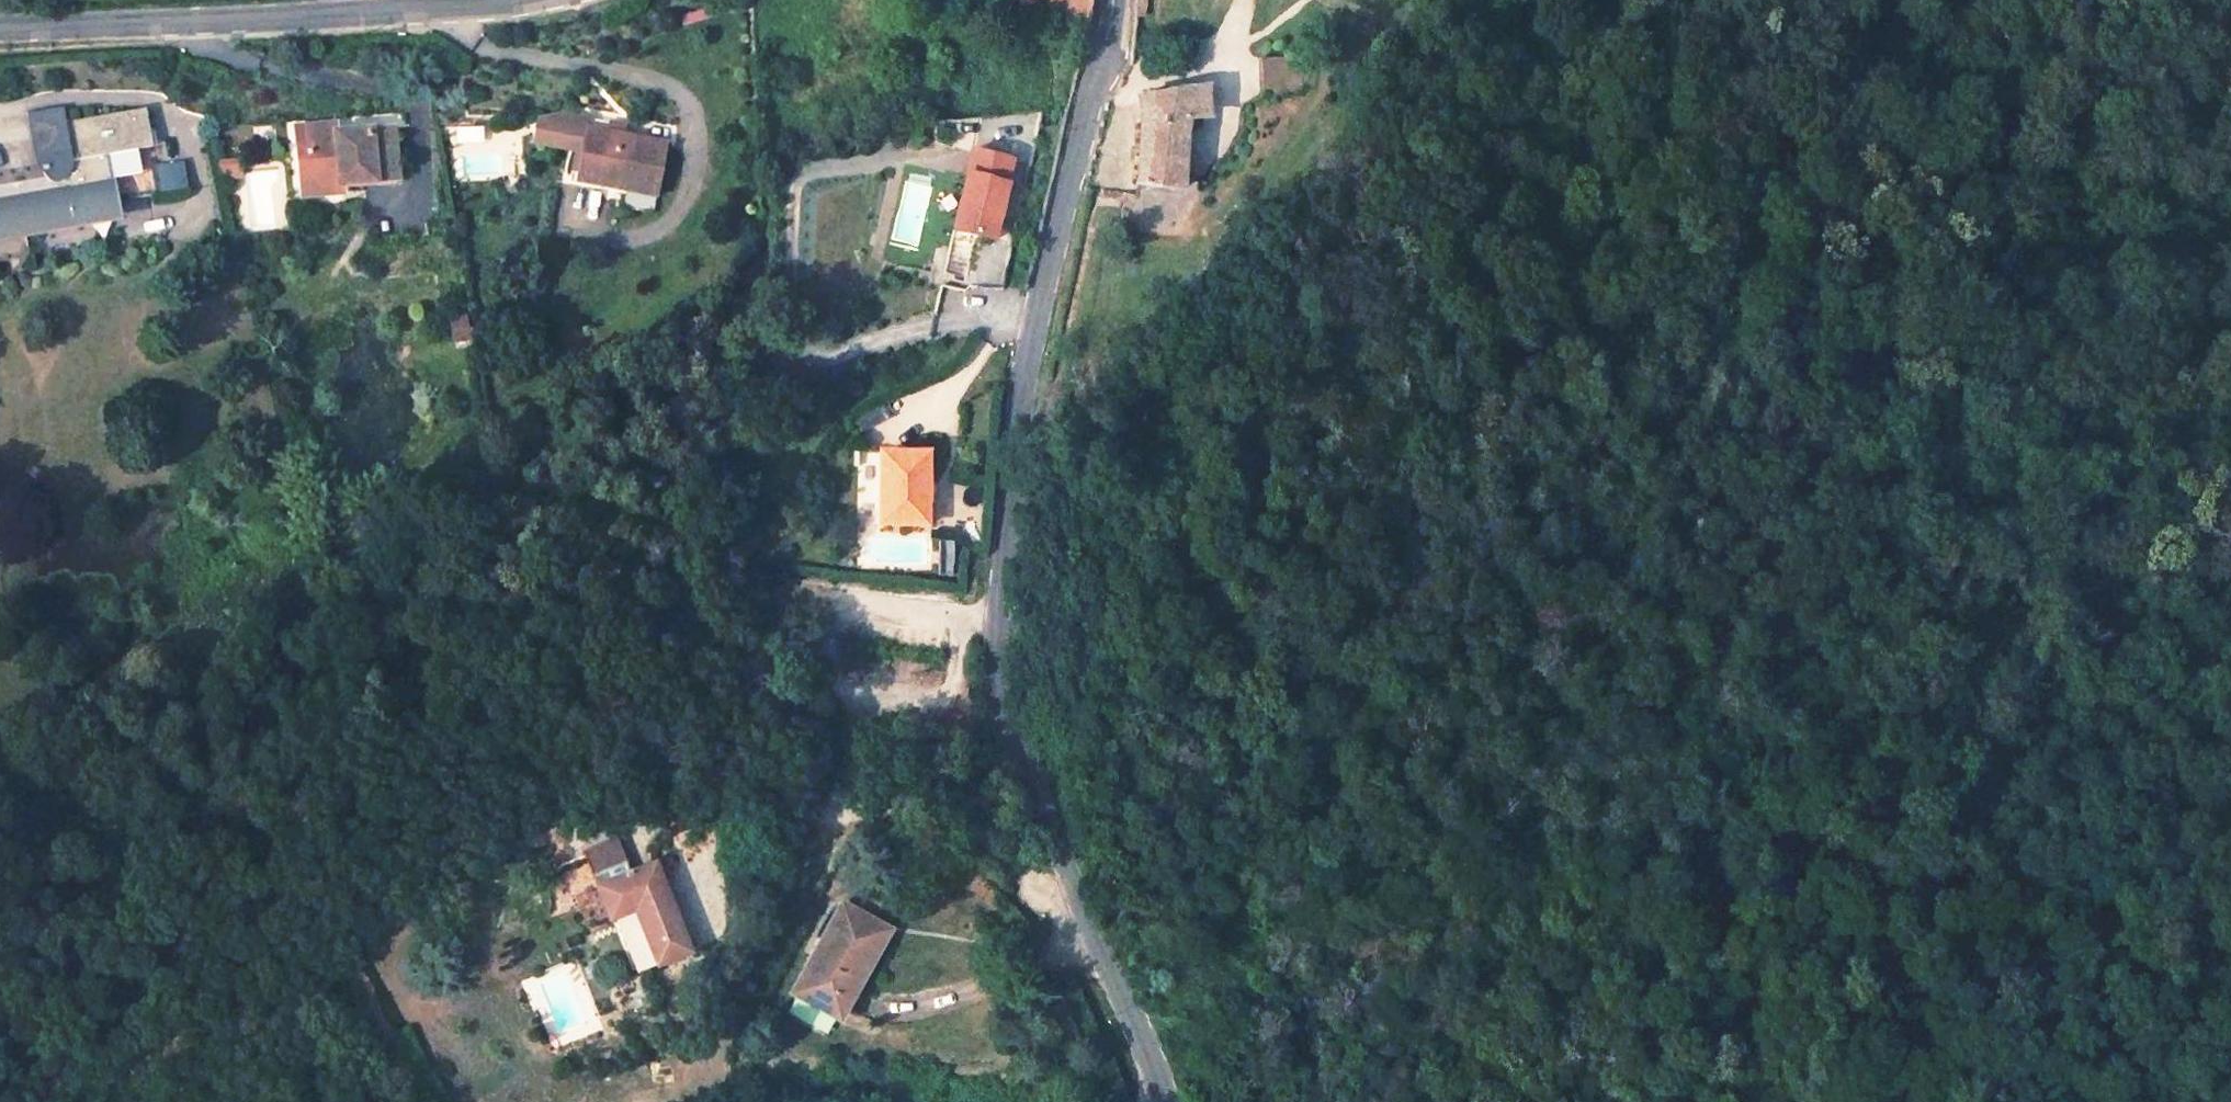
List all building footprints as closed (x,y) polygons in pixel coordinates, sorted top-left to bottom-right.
[(1023,10),(1085,10),(1087,0),(1023,0),(1023,10)] [(1141,178),(1189,180),(1190,118),(1209,115),(1210,87),(1143,96),(1141,178)] [(112,150),(78,155),(71,120),(68,102),(33,108),(42,162),(0,170),(0,230),(123,208),(112,150)] [(159,143),(151,106),(71,120),(78,155),(112,150),(159,143)] [(403,165),(395,111),(330,121),(329,109),(282,115),(294,188),(335,183),(334,173),(403,165)] [(570,150),(564,184),(653,199),(664,132),(534,110),(528,143),(570,150)] [(953,144),(940,230),(990,238),(1003,151),(953,144)] [(878,455),(883,528),(932,525),(927,451),(878,455)] [(699,951),(663,866),(606,888),(620,923),(645,914),(668,965),(699,951)] [(855,1016),(899,932),(852,906),(805,992),(855,1016)]
